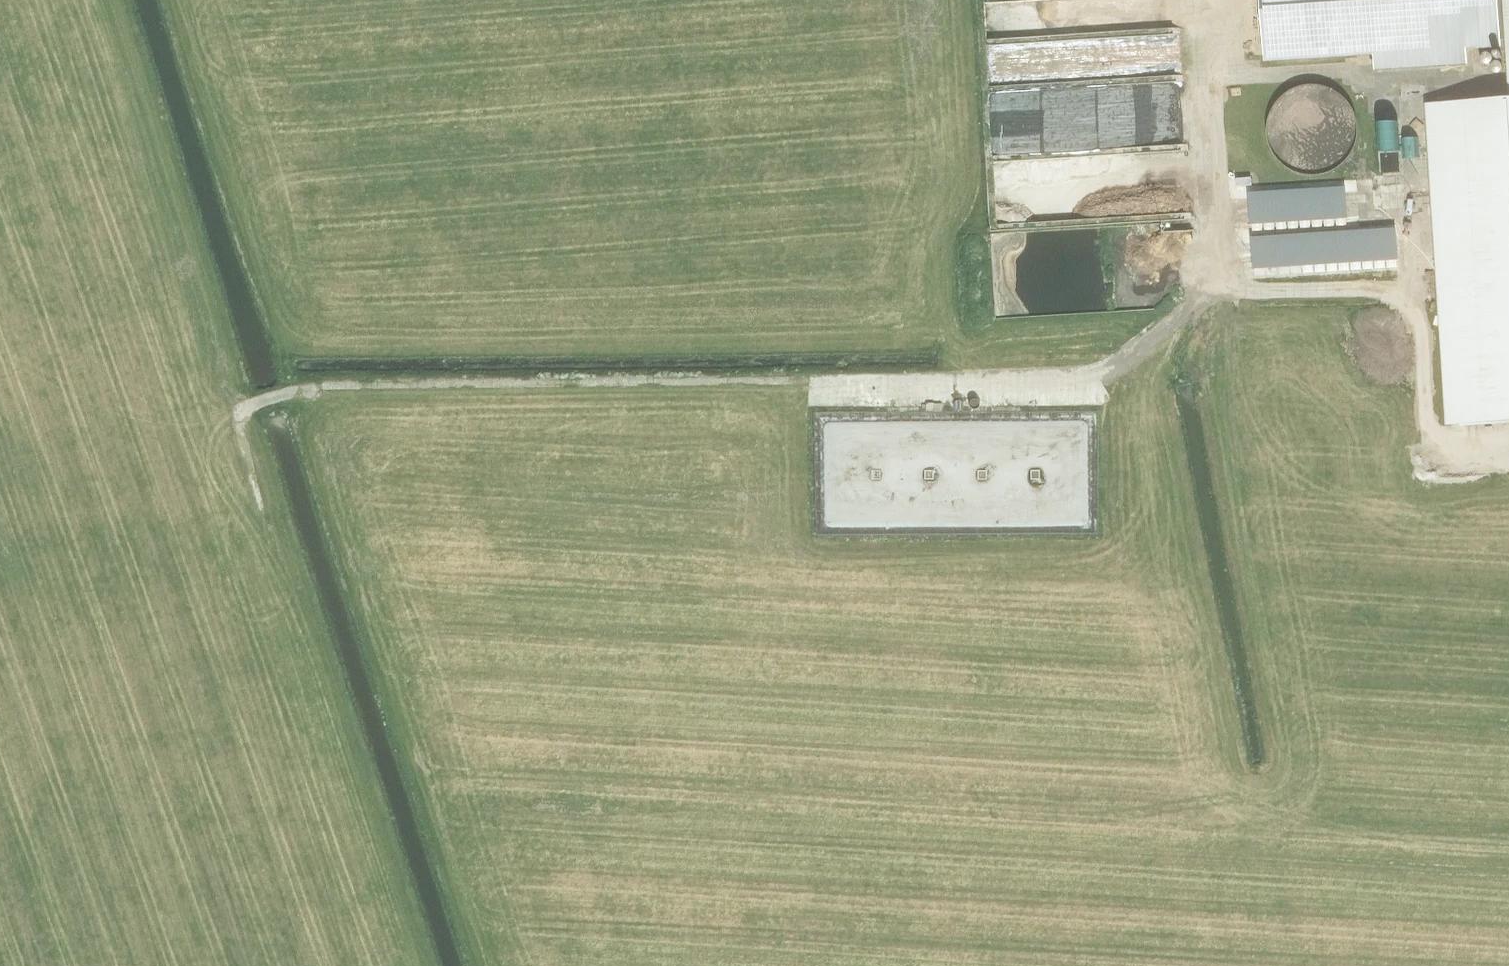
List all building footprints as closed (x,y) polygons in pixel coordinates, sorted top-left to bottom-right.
[(1266,55),(1373,48),(1375,69),(1398,68),(1468,64),(1466,32),(1508,29),(1508,0),(1262,0),(1266,55)] [(1358,94),(1288,91),(1286,161),(1355,164),(1358,94)] [(1433,104),(1434,121),(1453,425),(1508,421),(1508,99),(1433,104)] [(1382,131),(1381,160),(1400,160),(1401,131),(1382,131)] [(1349,189),(1251,194),(1252,225),(1350,221),(1349,189)] [(1255,269),(1401,262),(1399,231),(1253,239),(1255,269)]
